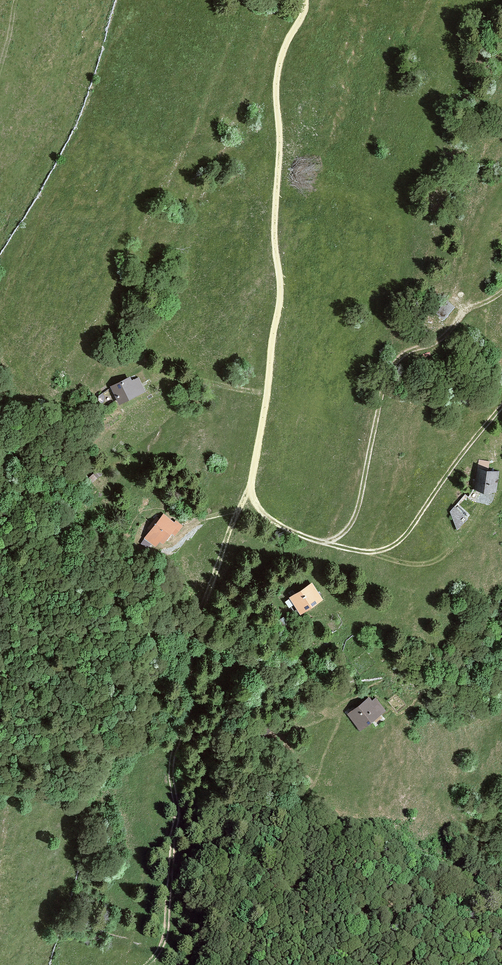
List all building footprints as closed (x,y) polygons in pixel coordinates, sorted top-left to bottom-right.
[(440,318),(451,307),(441,297),(429,308),(440,318)] [(118,401),(143,389),(139,379),(130,383),(127,376),(110,384),(118,401)] [(90,482),(100,473),(91,463),(81,472),(90,482)] [(496,469),(475,467),(473,488),(494,490),(496,469)] [(463,516),(451,505),(447,509),(454,528),(463,516)] [(157,551),(178,525),(164,514),(143,541),(157,551)] [(320,597),(307,579),(286,595),(299,613),(320,597)] [(368,692),(344,711),(356,726),(380,708),(368,692)]
